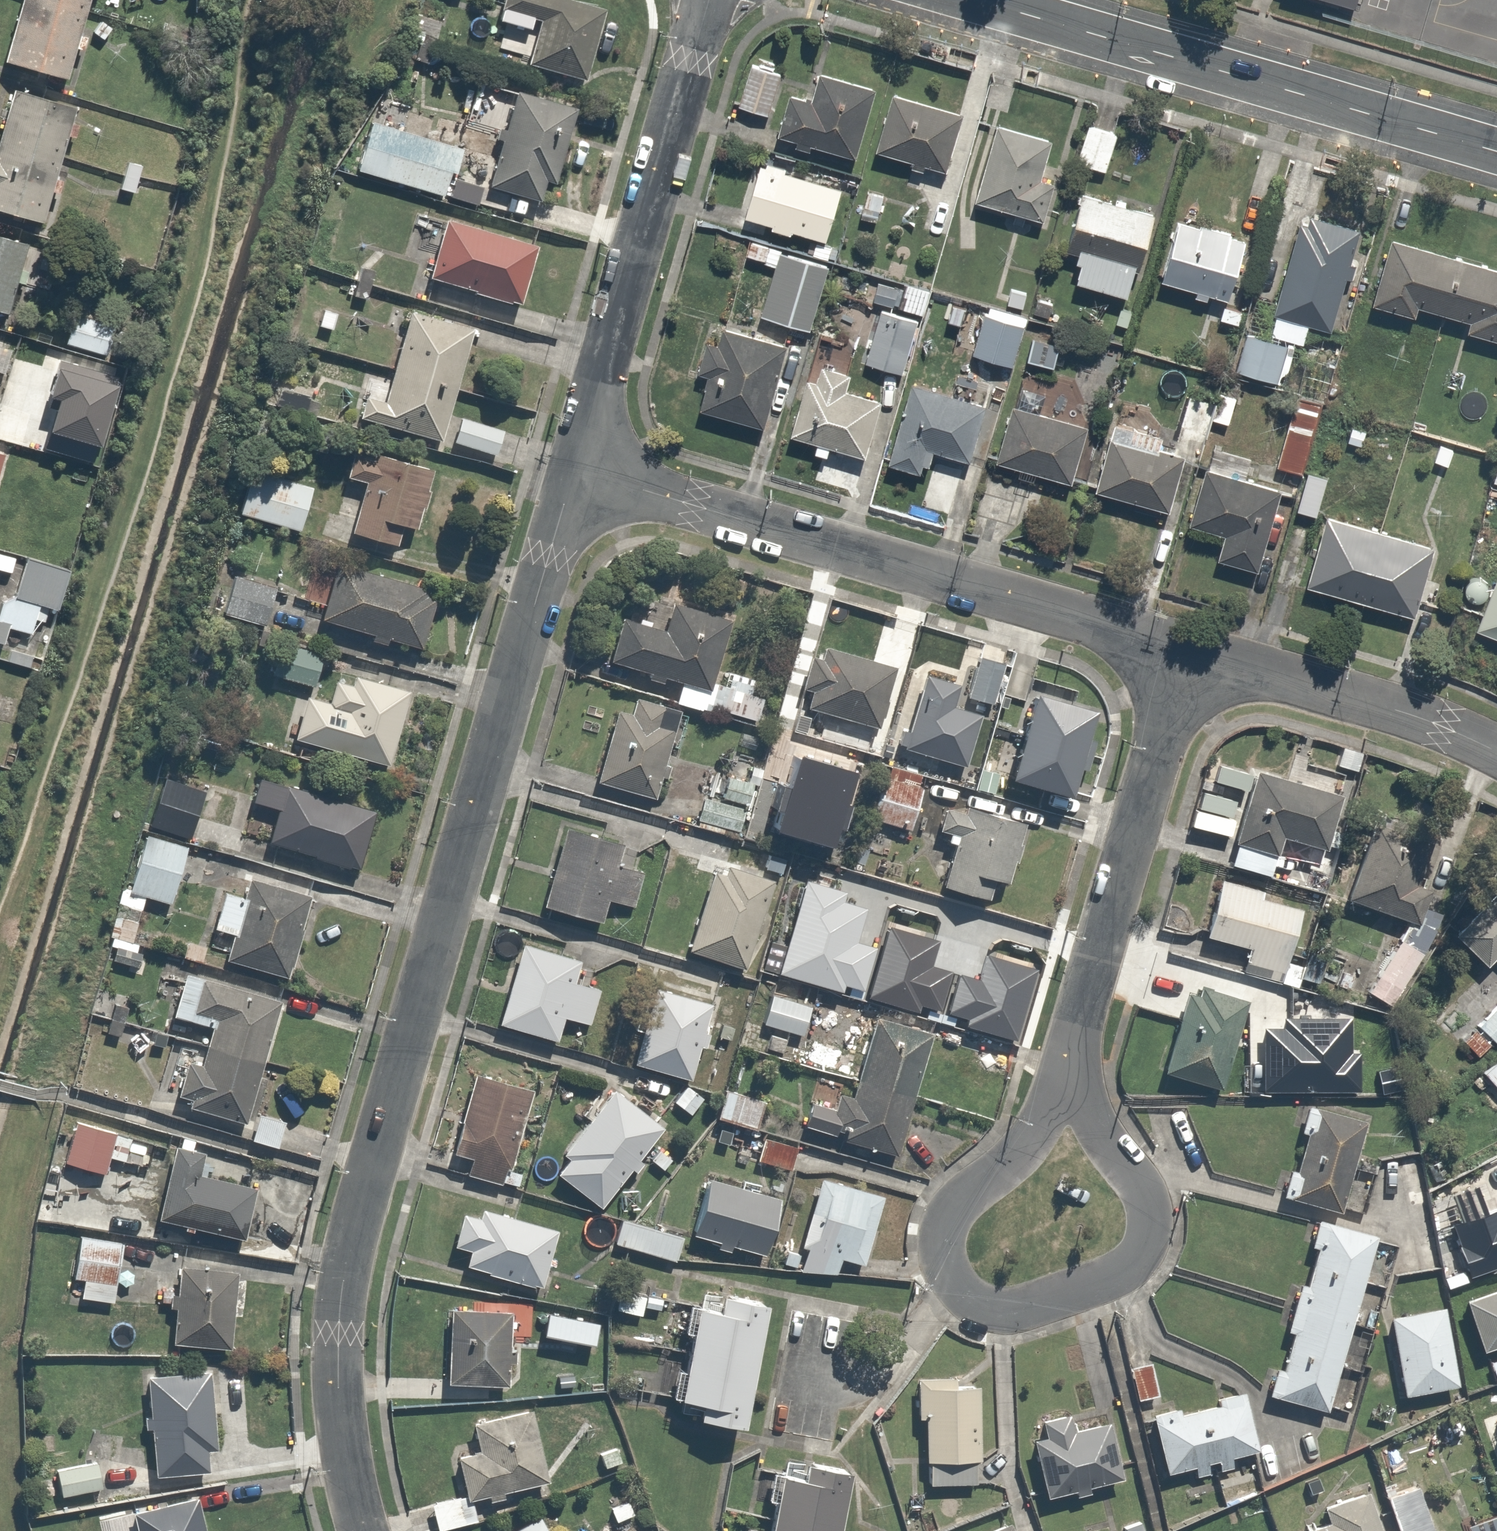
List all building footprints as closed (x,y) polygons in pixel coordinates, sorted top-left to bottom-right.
[(3,65),(62,83),(88,0),(24,0),(3,65)] [(568,0),(508,0),(504,16),(538,26),(526,69),(585,85),(605,10),(568,0)] [(1356,13),(1360,0),(1313,0),(1356,13)] [(783,76),(755,66),(740,109),(767,119),(783,76)] [(790,96),(777,139),(797,145),(795,150),(810,154),(812,148),(856,162),(877,92),(820,75),(811,102),(790,96)] [(12,89),(0,132),(0,214),(43,226),(77,108),(12,89)] [(964,117),(894,95),(876,151),(947,173),(964,117)] [(558,185),(578,113),(516,96),(489,191),(539,204),(545,181),(558,185)] [(372,120),(356,171),(445,199),(461,148),(372,120)] [(1110,173),(1120,131),(1087,123),(1077,165),(1110,173)] [(1044,176),(1053,143),(995,128),(975,204),(1046,223),(1058,180),(1044,176)] [(148,167),(123,160),(115,191),(139,198),(148,167)] [(764,162),(746,219),(829,245),(847,188),(764,162)] [(887,194),(867,188),(859,216),(879,222),(887,194)] [(1084,195),(1068,251),(1079,254),(1071,284),(1134,302),(1158,215),(1084,195)] [(1336,334),(1365,237),(1298,217),(1270,314),(1336,334)] [(1178,219),(1158,282),(1229,304),(1248,241),(1178,219)] [(445,221),(427,281),(519,308),(537,248),(445,221)] [(5,322),(30,247),(0,237),(0,320),(5,322)] [(1420,309),(1467,323),(1464,333),(1496,343),(1496,272),(1389,239),(1369,307),(1417,321),(1420,309)] [(830,267),(781,252),(761,318),(811,333),(830,267)] [(899,289),(879,284),(874,302),(894,308),(899,289)] [(1032,292),(1010,286),(1004,309),(1026,314),(1032,292)] [(369,398),(361,422),(442,446),(478,326),(412,306),(383,402),(369,398)] [(76,307),(66,346),(109,358),(120,319),(76,307)] [(1027,320),(986,309),(973,356),(1015,366),(1027,320)] [(902,378),(918,323),(880,312),(864,367),(902,378)] [(1279,321),(1254,313),(1235,373),(1308,397),(1321,355),(1273,340),(1279,321)] [(722,329),(719,342),(705,338),(695,380),(709,384),(702,411),(765,427),(786,345),(722,329)] [(1033,339),(1027,363),(1053,370),(1060,347),(1033,339)] [(851,378),(822,369),(817,385),(808,382),(791,439),(865,461),(882,404),(846,393),(851,378)] [(985,404),(911,384),(888,468),(924,478),(932,452),(969,462),(985,404)] [(1220,402),(1188,393),(1172,453),(1204,461),(1220,402)] [(24,443),(33,445),(30,458),(48,462),(51,449),(62,451),(73,404),(35,395),(24,443)] [(1324,405),(1295,396),(1273,469),(1302,478),(1324,405)] [(1089,429),(1012,407),(996,463),(1073,485),(1089,429)] [(513,434),(459,416),(449,445),(503,463),(513,434)] [(1167,438),(1115,423),(1095,493),(1170,514),(1185,461),(1162,454),(1167,438)] [(1257,458),(1215,446),(1192,527),(1225,536),(1217,563),(1258,575),(1283,488),(1251,479),(1257,458)] [(430,469),(351,448),(343,480),(362,485),(348,537),(396,550),(400,534),(412,537),(430,469)] [(1331,476),(1309,470),(1298,513),(1319,518),(1331,476)] [(250,472),(238,516),(301,532),(312,487),(250,472)] [(1326,517),(1308,588),(1417,616),(1435,545),(1326,517)] [(28,556),(14,599),(50,610),(55,612),(69,569),(28,556)] [(336,566),(320,623),(422,651),(438,593),(336,566)] [(1475,631),(1496,639),(1496,578),(1495,577),(1475,631)] [(233,579),(221,617),(265,631),(277,593),(233,579)] [(31,671),(50,610),(14,599),(3,595),(0,603),(0,645),(10,649),(6,663),(31,671)] [(622,618),(610,664),(680,684),(675,702),(710,712),(734,626),(669,608),(663,630),(622,618)] [(282,641),(270,678),(315,693),(327,655),(282,641)] [(816,659),(807,690),(815,692),(810,710),(881,729),(884,719),(886,720),(891,702),(889,702),(898,669),(829,650),(825,661),(816,659)] [(1006,665),(982,658),(970,698),(995,705),(1006,665)] [(325,714),(343,719),(333,753),(389,769),(413,690),(357,673),(352,688),(334,683),(325,714)] [(960,687),(930,678),(913,734),(905,732),(901,745),(907,747),(906,750),(968,768),(983,717),(954,708),(960,687)] [(1100,713),(1040,696),(1028,737),(1095,756),(1099,742),(1092,740),(1100,713)] [(633,700),(629,716),(614,712),(595,785),(654,800),(673,727),(659,723),(663,708),(633,700)] [(1095,756),(1028,737),(1015,781),(1076,798),(1084,770),(1090,771),(1095,756)] [(702,798),(695,824),(741,836),(755,781),(724,773),(717,802),(702,798)] [(925,786),(881,774),(868,821),(911,833),(925,786)] [(1343,798),(1254,774),(1229,866),(1276,879),(1286,842),(1328,853),(1343,798)] [(278,813),(268,847),(359,873),(377,811),(259,778),(251,805),(278,813)] [(941,832),(953,836),(950,843),(960,846),(947,886),(991,899),(997,879),(1011,884),(1028,825),(970,808),(968,814),(949,809),(941,832)] [(1374,820),(1347,902),(1415,925),(1442,843),(1374,820)] [(602,925),(607,904),(635,911),(644,873),(615,866),(620,845),(563,831),(544,912),(602,925)] [(133,954),(149,898),(174,905),(190,849),(142,835),(129,883),(123,881),(105,946),(133,954)] [(774,881),(716,863),(687,956),(745,974),(774,881)] [(213,934),(231,939),(225,962),(289,979),(311,899),(247,881),(243,895),(225,890),(213,934)] [(1284,961),(1293,964),(1309,905),(1222,881),(1206,940),(1247,951),(1240,977),(1277,987),(1284,961)] [(809,882),(781,974),(844,993),(846,986),(864,992),(877,949),(859,944),(869,910),(845,903),(848,894),(809,882)] [(1453,938),(1484,970),(1496,957),(1496,894),(1453,938)] [(1392,1007),(1441,925),(1423,915),(1415,929),(1406,924),(1366,991),(1392,1007)] [(891,926),(869,999),(920,1014),(922,1006),(943,1012),(954,974),(934,968),(942,941),(891,926)] [(189,934),(181,958),(212,968),(220,945),(189,934)] [(559,1046),(565,1021),(591,1028),(601,992),(575,985),(581,961),(522,945),(499,1030),(559,1046)] [(968,1028),(1018,1042),(1038,970),(987,956),(981,980),(962,975),(951,1014),(970,1019),(968,1028)] [(246,1126),(281,1005),(184,977),(172,1019),(209,1029),(199,1064),(186,1060),(173,1105),(246,1126)] [(1202,996),(1190,993),(1166,1075),(1225,1092),(1251,1003),(1204,989),(1202,996)] [(723,1044),(732,1012),(654,992),(634,1068),(692,1083),(704,1039),(723,1044)] [(774,996),(765,1025),(805,1037),(813,1008),(774,996)] [(1463,1042),(1483,1061),(1496,1046),(1496,1006),(1463,1042)] [(879,1018),(861,1079),(918,1095),(936,1035),(879,1018)] [(1267,1029),(1267,1092),(1362,1092),(1362,1054),(1354,1054),(1354,1019),(1286,1019),(1286,1029),(1267,1029)] [(773,1036),(769,1048),(783,1053),(788,1041),(773,1036)] [(1481,1075),(1496,1092),(1496,1061),(1481,1075)] [(472,1075),(453,1155),(471,1159),(466,1179),(503,1188),(528,1088),(472,1075)] [(855,1099),(842,1095),(837,1111),(814,1104),(806,1128),(839,1138),(841,1132),(850,1135),(848,1142),(898,1158),(918,1095),(861,1079),(855,1099)] [(724,1087),(714,1121),(752,1132),(762,1098),(724,1087)] [(661,1129),(614,1089),(559,1154),(568,1161),(558,1173),(597,1206),(661,1129)] [(1338,1214),(1364,1123),(1306,1106),(1298,1134),(1305,1136),(1294,1173),(1288,1171),(1280,1198),(1338,1214)] [(258,1111),(249,1144),(316,1161),(325,1128),(258,1111)] [(141,1170),(148,1145),(75,1124),(63,1167),(105,1179),(110,1161),(141,1170)] [(763,1136),(755,1166),(794,1176),(802,1146),(763,1136)] [(207,1157),(175,1150),(157,1224),(243,1244),(255,1191),(202,1178),(207,1157)] [(804,1249),(810,1251),(804,1273),(838,1275),(843,1260),(865,1267),(885,1199),(824,1181),(804,1249)] [(706,1184),(693,1237),(766,1255),(779,1202),(706,1184)] [(455,1251),(469,1255),(466,1268),(541,1286),(554,1232),(479,1214),(477,1221),(463,1217),(455,1251)] [(618,1219),(612,1247),(678,1263),(685,1235),(618,1219)] [(1266,1397),(1325,1414),(1350,1324),(1355,1308),(1375,1238),(1316,1221),(1308,1248),(1315,1250),(1304,1287),(1298,1285),(1284,1333),(1291,1335),(1280,1371),(1274,1370),(1266,1397)] [(109,1306),(120,1240),(82,1233),(74,1280),(83,1282),(80,1301),(109,1306)] [(240,1275),(178,1269),(171,1348),(232,1354),(240,1275)] [(1464,1301),(1494,1386),(1496,1385),(1496,1289),(1464,1301)] [(654,1299),(620,1291),(616,1312),(650,1319),(654,1299)] [(673,1405),(704,1411),(701,1424),(745,1432),(768,1302),(725,1294),(721,1313),(690,1307),(673,1405)] [(1366,1311),(1355,1308),(1350,1324),(1362,1327),(1366,1311)] [(1442,1309),(1387,1319),(1402,1398),(1456,1387),(1442,1309)] [(511,1314),(450,1310),(446,1386),(507,1389),(511,1314)] [(578,1369),(555,1371),(556,1393),(580,1391),(578,1369)] [(207,1375),(146,1381),(155,1481),(203,1477),(201,1450),(214,1449),(207,1375)] [(915,1416),(927,1416),(927,1487),(978,1486),(978,1381),(915,1382),(915,1416)] [(1184,1408),(1152,1416),(1167,1477),(1211,1466),(1220,1502),(1253,1494),(1244,1456),(1257,1452),(1242,1391),(1215,1398),(1217,1406),(1186,1414),(1184,1408)] [(477,1451),(454,1457),(466,1503),(547,1482),(529,1411),(471,1426),(477,1451)] [(1043,1425),(1046,1437),(1032,1441),(1048,1501),(1121,1481),(1106,1422),(1075,1430),(1072,1418),(1043,1425)] [(851,1472),(807,1465),(805,1478),(773,1473),(763,1530),(841,1530),(851,1472)] [(1316,1530),(1384,1530),(1371,1493),(1320,1510),(1326,1528),(1316,1530)] [(428,1504),(435,1530),(461,1530),(467,1529),(459,1496),(428,1504)] [(608,1509),(616,1530),(618,1530),(640,1523),(631,1500),(608,1509)] [(132,1513),(135,1530),(205,1530),(200,1503),(132,1513)] [(1462,1522),(1465,1530),(1496,1530),(1496,1509),(1462,1522)] [(522,1530),(547,1530),(540,1520),(522,1530)]
